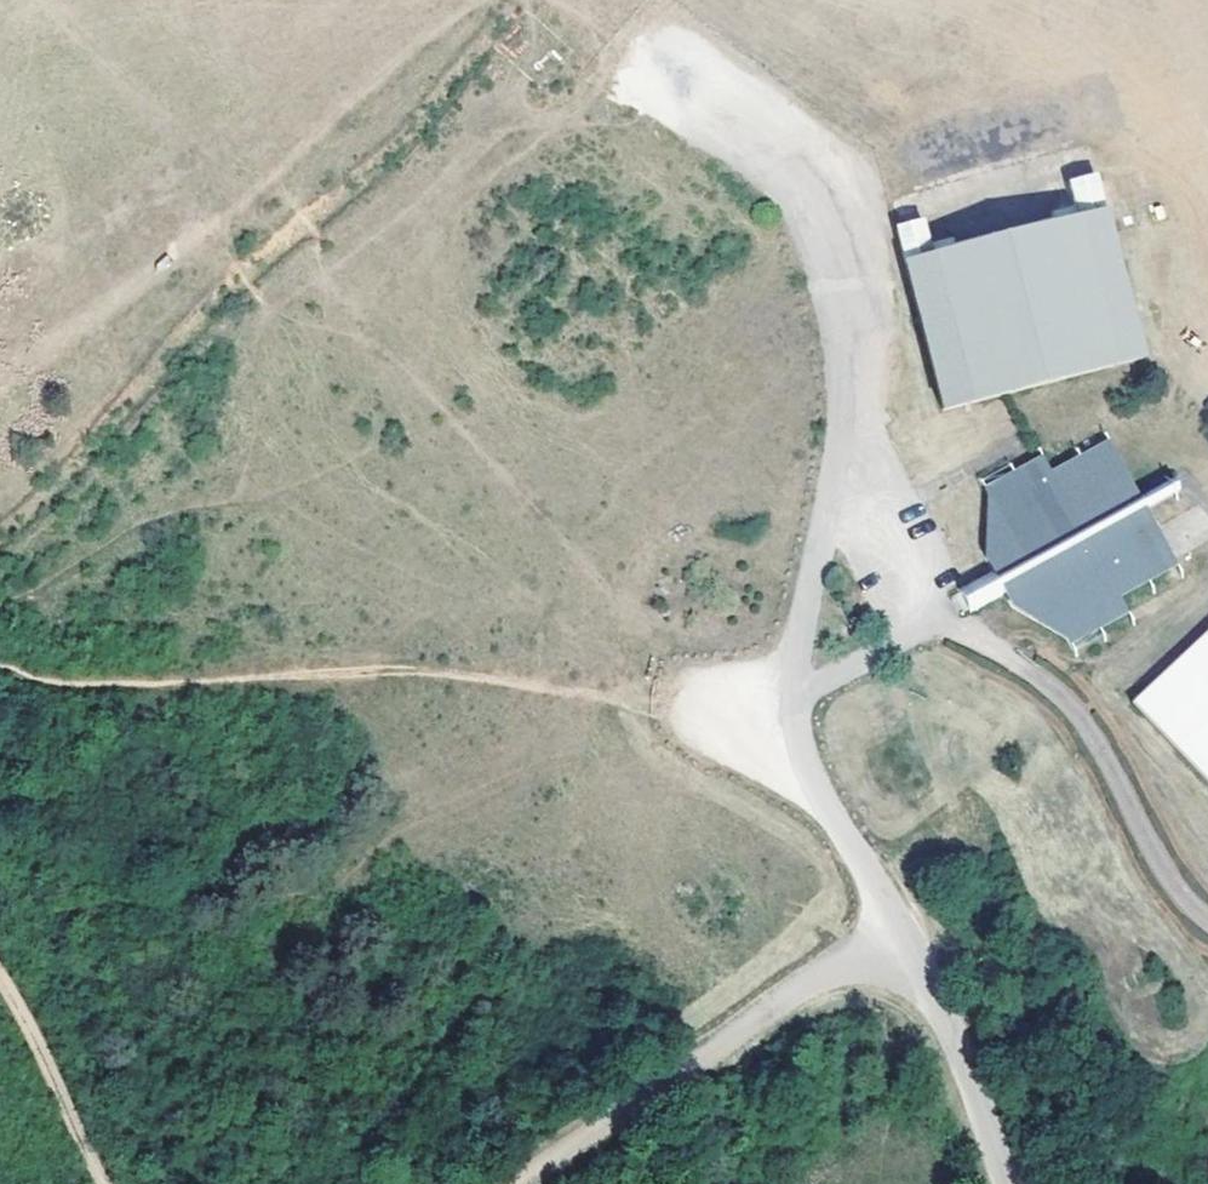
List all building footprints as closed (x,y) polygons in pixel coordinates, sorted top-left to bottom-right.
[(895,235),(940,417),(1143,369),(1098,184),(1071,192),(1078,227),(930,261),(921,229),(895,235)] [(984,486),(988,491),(986,555),(993,567),(957,587),(971,610),(1004,591),(1011,607),(1068,638),(1071,643),(1130,611),(1121,596),(1179,564),(1109,439),(1051,470),(1042,454),(984,486)] [(1149,505),(1180,491),(1175,480),(1144,494),(1149,505)] [(1132,701),(1207,781),(1207,630),(1132,701)]
